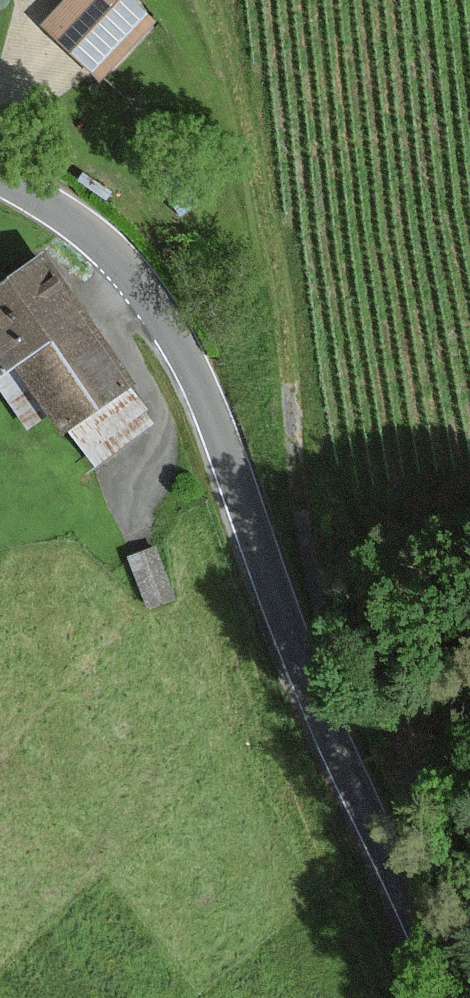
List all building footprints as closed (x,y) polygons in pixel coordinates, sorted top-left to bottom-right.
[(40,33),(101,85),(154,24),(125,0),(68,0),(40,33)] [(46,252),(0,284),(0,384),(29,425),(52,408),(92,465),(155,421),(133,388),(139,384),(46,252)] [(176,597),(155,545),(127,557),(148,608),(176,597)]
